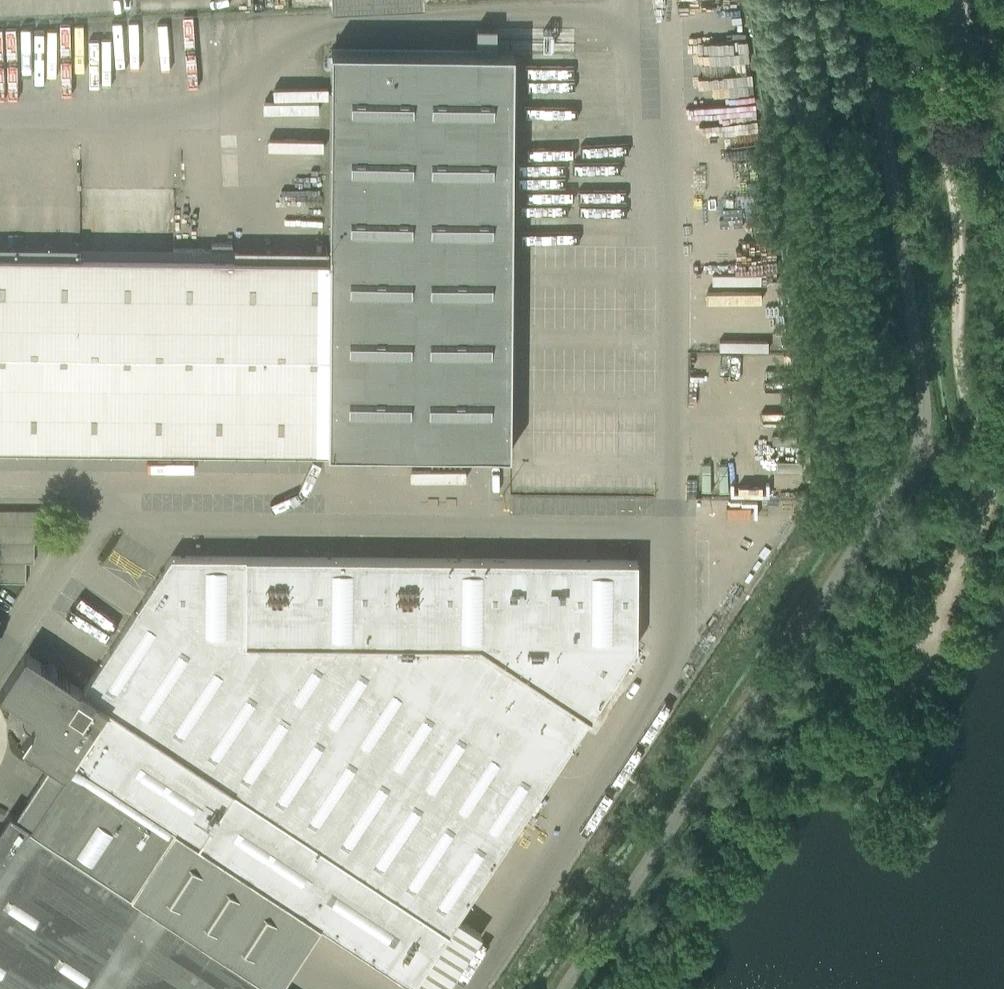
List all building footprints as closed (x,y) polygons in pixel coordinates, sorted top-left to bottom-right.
[(513,50),(330,48),(328,258),(231,257),(231,243),(211,243),(211,248),(172,248),(172,257),(0,256),(0,448),(509,452),(513,50)] [(42,542),(42,510),(0,510),(0,582),(25,582),(25,561),(34,561),(34,542),(42,542)] [(635,645),(636,561),(170,555),(82,690),(25,652),(0,690),(0,693),(28,711),(31,715),(33,717),(34,720),(34,724),(33,727),(32,729),(21,745),(49,763),(15,815),(35,829),(34,830),(130,894),(174,827),(420,988),(443,988),(480,933),(456,917),(635,645)] [(130,894),(34,830),(35,829),(15,815),(9,812),(0,826),(0,988),(275,988),(130,894)]
